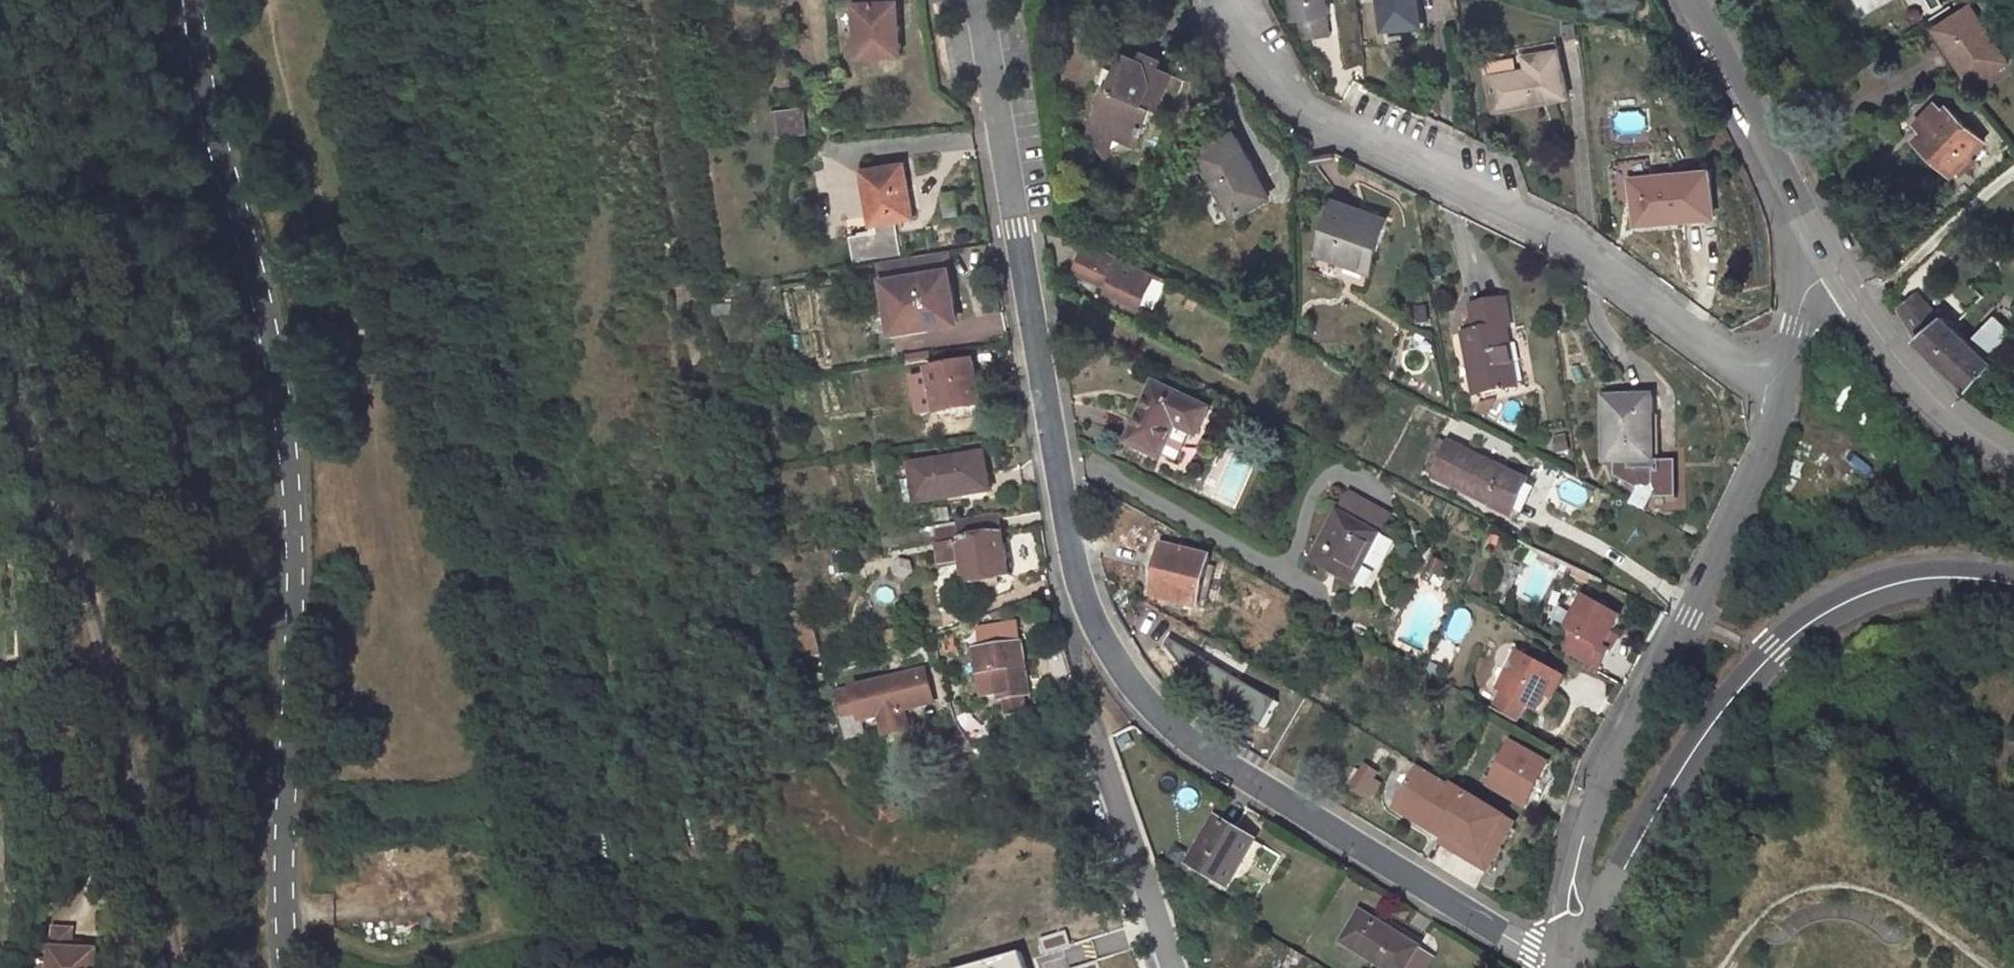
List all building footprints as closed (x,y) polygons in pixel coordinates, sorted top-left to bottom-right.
[(861,5),(858,6),(860,59),(901,57),(899,4),(896,4),(896,0),(861,0),(861,5)] [(1294,18),(1326,14),(1325,0),(1292,0),(1294,18)] [(1373,33),(1410,31),(1408,0),(1370,0),(1373,33)] [(1958,17),(1938,29),(1975,87),(2011,65),(1973,7),(1958,17)] [(1969,91),(1975,87),(1938,29),(1933,32),(1969,91)] [(1521,69),(1481,78),(1486,110),(1560,99),(1552,52),(1520,58),(1521,69)] [(1111,90),(1096,128),(1137,143),(1150,107),(1163,112),(1167,102),(1179,107),(1189,80),(1127,57),(1114,91),(1111,90)] [(1938,101),(1916,125),(1925,134),(1918,141),(1954,175),(1984,141),(1949,108),(1947,110),(1938,101)] [(802,114),(786,117),(790,139),(806,136),(802,114)] [(1231,137),(1195,161),(1234,220),(1271,196),(1231,137)] [(852,233),(857,265),(888,261),(908,258),(901,220),(917,217),(909,168),(868,175),(876,229),(852,233)] [(1675,182),(1626,187),(1631,233),(1680,227),(1675,182)] [(959,188),(943,190),(946,215),(962,213),(959,188)] [(1379,224),(1324,209),(1309,266),(1364,280),(1379,224)] [(1094,246),(1079,277),(1111,291),(1108,297),(1144,314),(1161,278),(1094,246)] [(908,258),(888,261),(898,331),(959,322),(949,252),(908,258)] [(1917,295),(1897,312),(1907,330),(1917,346),(1967,388),(1990,363),(1978,351),(1938,316),(1917,295)] [(1500,305),(1466,312),(1471,337),(1459,339),(1472,400),(1513,392),(1501,334),(1505,333),(1500,305)] [(916,364),(918,375),(935,373),(942,417),(984,411),(977,366),(937,372),(935,361),(916,364)] [(917,376),(920,417),(938,415),(935,375),(917,376)] [(1158,386),(1129,444),(1164,462),(1180,430),(1200,440),(1213,414),(1158,386)] [(1648,400),(1602,402),(1605,465),(1652,462),(1648,400)] [(1518,480),(1445,445),(1429,477),(1503,514),(1518,480)] [(985,457),(912,468),(918,505),(991,494),(985,457)] [(1339,511),(1312,562),(1356,585),(1368,562),(1382,569),(1397,541),(1339,511)] [(964,548),(944,551),(947,575),(967,573),(970,589),(1014,583),(1005,523),(962,529),(964,548)] [(1213,557),(1166,546),(1155,590),(1182,597),(1181,602),(1201,607),(1213,557)] [(1435,555),(1429,569),(1446,576),(1452,563),(1435,555)] [(900,558),(898,575),(915,576),(916,559),(900,558)] [(1597,605),(1580,637),(1590,643),(1581,661),(1606,674),(1616,654),(1611,651),(1627,620),(1597,605)] [(819,622),(799,626),(807,660),(826,655),(819,622)] [(1020,630),(977,637),(985,679),(999,677),(1003,703),(1010,703),(1012,719),(1029,717),(1026,700),(1031,699),(1020,630)] [(1273,723),(1286,699),(1172,637),(1159,661),(1273,723)] [(1525,656),(1505,695),(1547,714),(1558,692),(1564,695),(1572,680),(1525,656)] [(929,673),(845,700),(852,722),(867,717),(870,726),(888,720),(894,740),(916,733),(910,713),(939,704),(929,673)] [(1552,767),(1514,745),(1491,785),(1536,810),(1552,782),(1545,778),(1552,767)] [(1374,796),(1387,775),(1370,764),(1356,785),(1374,796)] [(1419,765),(1394,808),(1442,836),(1440,840),(1488,869),(1516,822),(1419,765)] [(1219,819),(1193,865),(1232,888),(1258,842),(1219,819)] [(1341,948),(1376,967),(1412,967),(1421,953),(1360,917),(1341,948)] [(53,928),(52,967),(102,967),(103,950),(73,950),(73,929),(53,928)] [(1026,951),(973,967),(1032,967),(1026,951)] [(1284,967),(1303,967),(1308,961),(1293,952),(1284,967)] [(1098,959),(1071,967),(1101,967),(1098,959)]
